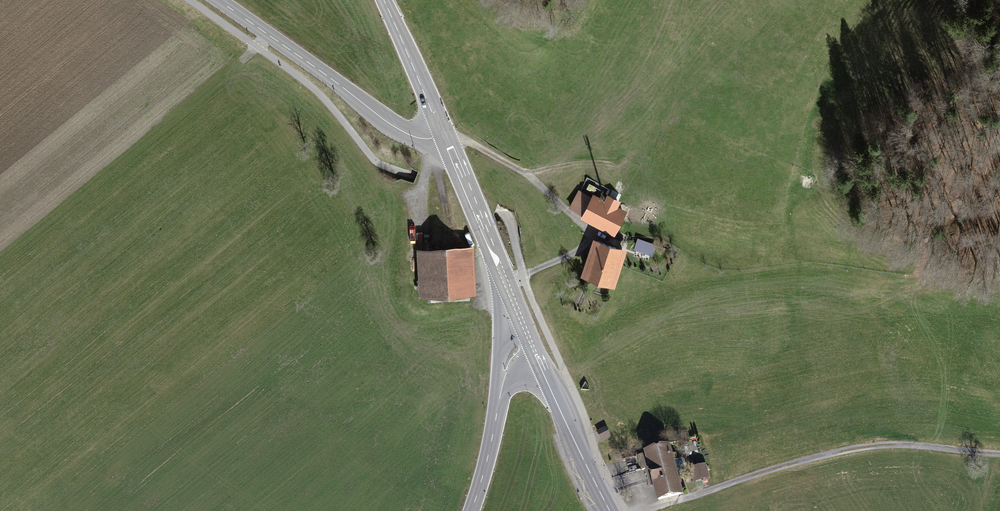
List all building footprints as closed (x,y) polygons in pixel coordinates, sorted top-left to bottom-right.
[(597,187),(589,183),(587,188),(594,192),(597,187)] [(571,208),(614,230),(627,206),(608,197),(605,204),(580,191),(571,208)] [(654,246),(640,240),(637,247),(651,253),(654,246)] [(612,283),(623,250),(596,241),(585,274),(612,283)] [(467,248),(426,251),(427,277),(421,277),(421,291),(425,291),(425,292),(428,292),(428,293),(470,291),(467,248)] [(608,437),(604,429),(598,432),(603,440),(608,437)] [(669,449),(639,457),(642,470),(650,468),(658,500),(680,494),(672,464),(677,463),(675,454),(670,455),(669,449)] [(704,465),(691,468),(695,482),(708,478),(704,465)]
